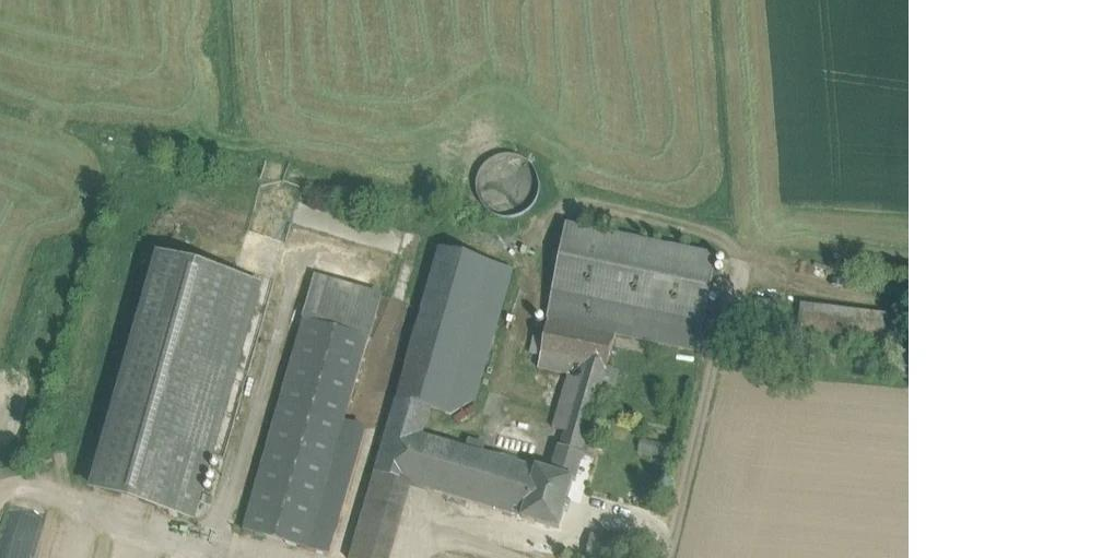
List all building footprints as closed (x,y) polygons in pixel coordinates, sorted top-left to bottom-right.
[(506,218),(516,217),(526,213),(533,206),(538,197),(539,187),(538,177),(533,168),(525,161),(515,157),(505,156),(495,159),(487,164),(480,173),(477,182),(477,193),(481,202),(487,210),(496,216),(506,218)] [(567,227),(554,291),(703,322),(717,258),(567,227)] [(440,249),(396,400),(430,409),(447,414),(491,264),(440,249)] [(259,289),(160,260),(95,488),(193,517),(259,289)] [(447,414),(459,418),(473,403),(512,270),(491,264),(447,414)] [(317,279),(304,321),(369,339),(381,297),(317,279)] [(554,291),(548,320),(697,352),(703,322),(554,291)] [(803,306),(802,337),(886,341),(887,310),(803,306)] [(369,339),(304,321),(244,531),(308,549),(315,525),(345,423),(369,339)] [(564,432),(553,473),(573,479),(616,336),(548,322),(538,369),(569,375),(553,428),(564,432)] [(407,483),(409,484),(422,436),(430,409),(396,400),(375,473),(407,482),(407,483)] [(365,428),(345,423),(315,525),(336,531),(365,428)] [(422,436),(409,484),(426,490),(440,441),(422,436)] [(523,466),(440,441),(426,490),(522,518),(536,470),(531,468),(534,462),(525,460),(523,466)] [(536,470),(522,518),(522,519),(559,530),(573,479),(553,473),(537,468),(536,470)] [(407,483),(407,482),(375,473),(350,557),(387,557),(407,483)] [(328,555),(336,531),(315,525),(308,549),(328,555)]
